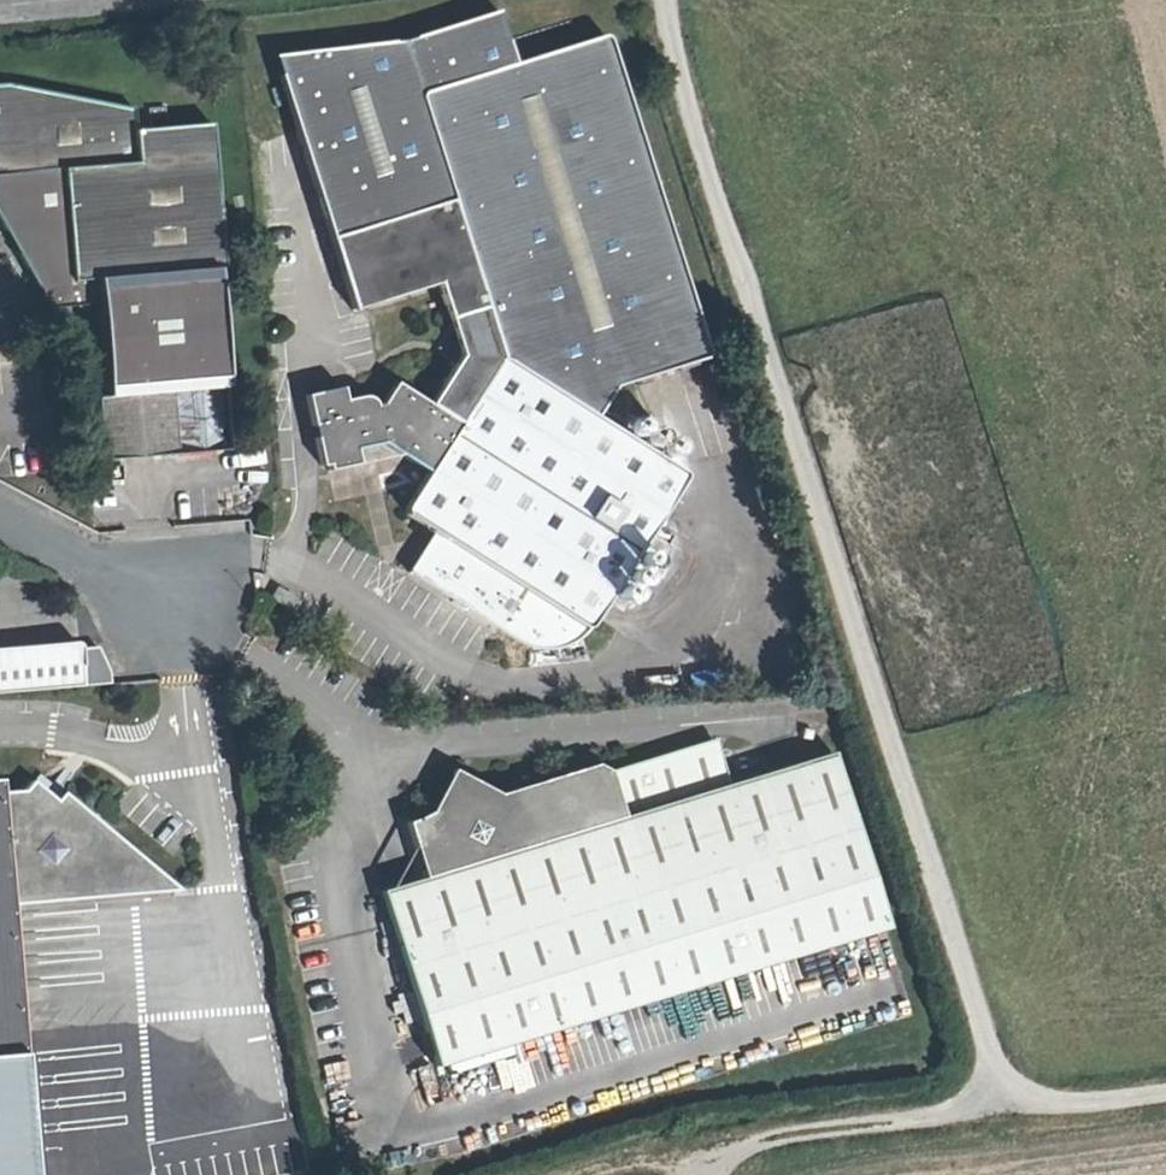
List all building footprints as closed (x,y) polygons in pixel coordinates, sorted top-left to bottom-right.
[(494,330),(420,91),(513,61),(496,9),(403,39),(271,55),(350,311),(436,284),(446,319),(465,314),(474,342),(494,330)] [(591,419),(612,386),(706,355),(606,31),(513,61),(420,91),(494,330),(474,342),(460,363),(429,412),(398,390),(390,403),(372,405),(371,400),(352,403),(349,391),(314,398),(327,472),(361,467),(360,457),(383,451),(422,477),(403,510),(429,529),(406,565),(521,646),(530,648),(541,649),(553,647),(567,642),(576,636),(585,628),(684,477),(591,419)] [(180,112),(108,121),(106,108),(0,91),(0,241),(24,290),(73,284),(94,452),(220,434),(180,112)] [(474,342),(465,314),(446,319),(460,363),(474,342)] [(700,436),(716,432),(697,363),(682,367),(700,436)] [(110,684),(108,668),(104,652),(87,653),(86,642),(0,651),(0,694),(110,684)] [(590,792),(506,817),(496,834),(451,811),(442,835),(415,871),(425,899),(393,909),(445,1075),(514,1054),(897,942),(842,770),(736,799),(728,776),(705,766),(600,797),(590,792)] [(24,1057),(23,1036),(15,1037),(4,914),(179,902),(75,813),(70,819),(31,786),(23,792),(0,793),(0,1058),(24,1057)] [(514,1054),(445,1075),(448,1089),(519,1069),(514,1054)]
